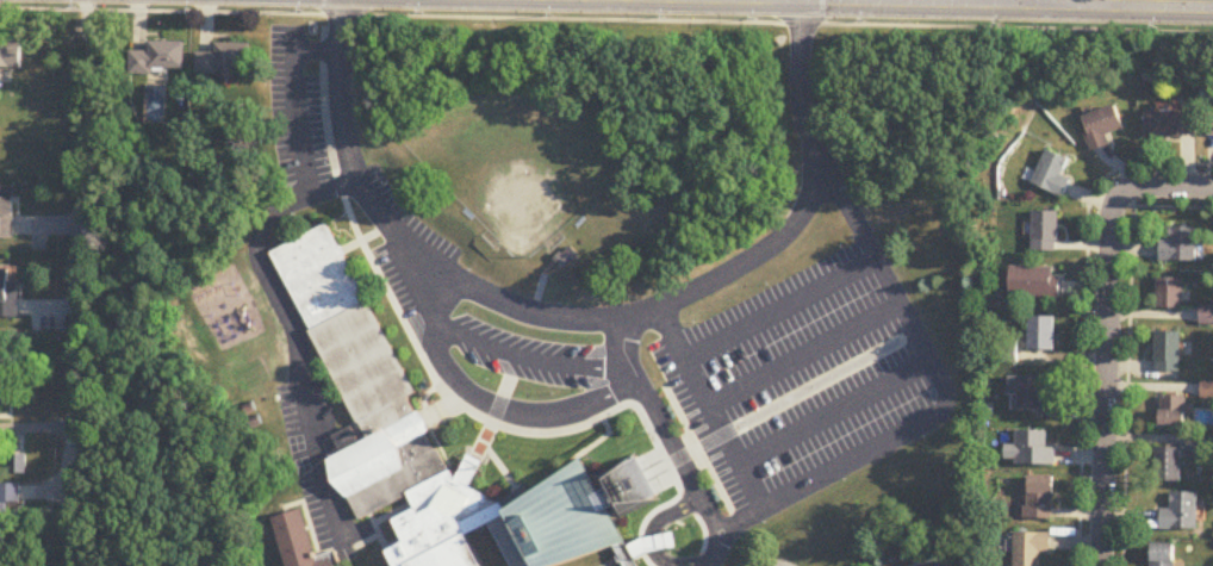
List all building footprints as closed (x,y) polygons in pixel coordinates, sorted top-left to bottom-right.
[(149,51),(130,51),(130,73),(185,73),(185,43),(149,43),(149,51)] [(216,54),(196,53),(196,78),(236,79),(236,71),(249,72),(250,45),(216,44),(216,54)] [(21,69),(21,45),(0,45),(0,69),(21,69)] [(1094,153),(1113,146),(1110,137),(1127,131),(1118,106),(1082,119),(1094,153)] [(1147,137),(1203,137),(1203,111),(1147,111),(1147,137)] [(1064,177),(1070,160),(1048,152),(1034,186),(1065,198),(1073,180),(1064,177)] [(0,186),(0,240),(14,240),(14,186),(0,186)] [(1034,252),(1059,252),(1059,213),(1034,213),(1034,252)] [(412,498),(418,512),(398,520),(407,541),(397,553),(403,565),(484,565),(471,535),(493,526),(509,562),(519,565),(570,565),(623,543),(607,505),(627,512),(658,499),(641,460),(613,472),(607,489),(598,493),(587,469),(505,505),(470,493),(479,467),(468,463),(450,486),(335,223),(274,250),(352,427),(338,444),(343,455),(330,461),(357,522),(412,498)] [(1161,242),(1161,263),(1198,263),(1198,228),(1171,228),(1171,242),(1161,242)] [(556,262),(565,270),(578,255),(569,247),(556,262)] [(1060,298),(1060,268),(1011,268),(1011,298),(1060,298)] [(10,281),(10,270),(0,270),(0,317),(18,317),(18,281),(10,281)] [(1184,309),(1184,280),(1158,280),(1158,309),(1184,309)] [(1202,306),(1202,326),(1212,326),(1212,306),(1202,306)] [(1029,352),(1055,352),(1055,318),(1029,318),(1029,352)] [(1181,372),(1181,333),(1156,333),(1156,372),(1181,372)] [(1046,395),(1046,378),(1011,378),(1011,396),(1020,396),(1020,413),(1059,413),(1059,395),(1046,395)] [(1212,400),(1212,384),(1203,384),(1203,400),(1212,400)] [(18,385),(0,385),(0,419),(3,419),(3,406),(18,407),(18,385)] [(1162,431),(1187,431),(1187,397),(1162,397),(1162,431)] [(1007,465),(1057,465),(1057,449),(1049,449),(1049,433),(1018,433),(1018,447),(1007,447),(1007,465)] [(1206,456),(1206,439),(1190,439),(1190,448),(1195,448),(1195,456),(1206,456)] [(1181,450),(1156,450),(1156,483),(1181,483),(1181,450)] [(1055,521),(1055,478),(1028,478),(1028,521),(1055,521)] [(8,532),(8,503),(23,503),(23,485),(1,485),(1,503),(0,503),(0,532),(8,532)] [(1199,494),(1173,494),(1173,511),(1162,511),(1162,531),(1199,531),(1199,494)] [(287,565),(340,565),(336,553),(317,558),(304,511),(274,519),(287,565)] [(1043,555),(1052,555),(1052,534),(1016,534),(1016,565),(1043,565),(1043,555)] [(1176,545),(1153,545),(1153,565),(1176,565),(1176,545)]
